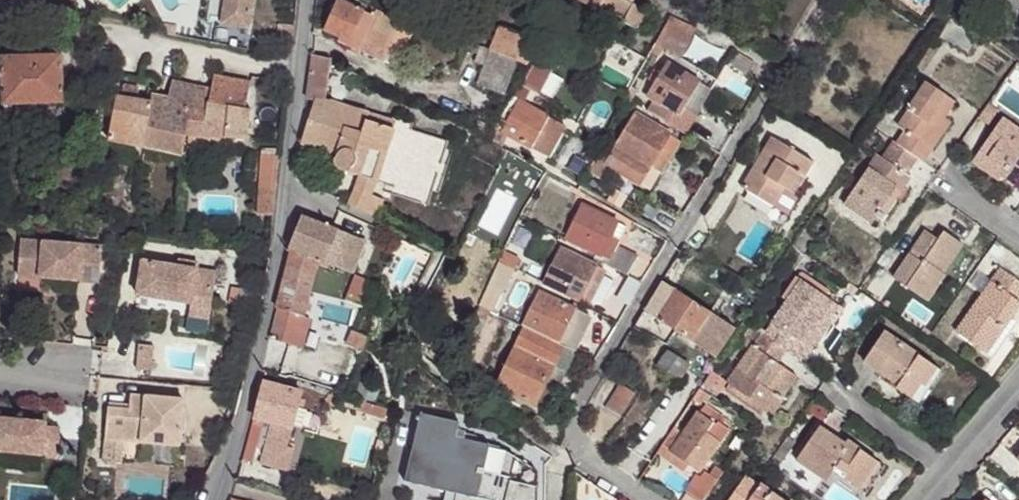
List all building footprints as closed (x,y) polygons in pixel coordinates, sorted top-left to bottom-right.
[(36,6),(48,8),(49,0),(37,0),(36,6)] [(225,12),(253,16),(256,0),(227,0),(225,12)] [(351,0),(347,0),(345,5),(357,10),(360,4),(351,0)] [(439,9),(452,14),(457,0),(443,0),(441,4),(439,9)] [(591,6),(594,0),(604,5),(601,12),(637,29),(646,11),(626,0),(578,0),(591,6)] [(594,0),(591,6),(601,12),(604,5),(594,0)] [(345,5),(337,1),(324,31),(340,38),(339,41),(375,58),(379,47),(389,52),(397,31),(411,37),(415,27),(360,4),(357,10),(345,5)] [(253,16),(225,12),(223,24),(251,30),(253,16)] [(655,44),(681,60),(698,30),(670,17),(657,41),(655,44)] [(526,38),(500,27),(490,51),(518,62),(527,66),(534,49),(524,45),(526,38)] [(548,28),(542,40),(544,41),(552,44),(553,45),(558,33),(548,28)] [(397,31),(389,52),(402,58),(411,37),(397,31)] [(647,58),(615,38),(610,49),(614,50),(610,64),(636,78),(647,58)] [(543,44),(542,46),(549,49),(552,44),(544,41),(543,44)] [(379,47),(375,58),(384,62),(389,52),(379,47)] [(756,61),(737,50),(729,62),(748,73),(756,61)] [(477,84),(504,95),(518,62),(490,51),(477,84)] [(551,63),(537,55),(531,68),(530,70),(521,85),(493,135),(490,141),(502,148),(509,136),(549,158),(566,127),(524,104),(531,91),(539,95),(551,69),(549,68),(551,63)] [(4,97),(6,107),(31,105),(64,102),(59,56),(0,61),(3,82),(4,97)] [(330,60),(313,56),(307,99),(315,101),(301,144),(336,156),(335,159),(336,163),(338,167),(342,170),(344,171),(349,171),(351,170),(350,172),(359,175),(378,181),(396,123),(326,101),(330,62),(330,60)] [(702,85),(667,63),(647,96),(655,102),(649,113),(654,116),(673,128),(685,135),(697,115),(687,110),(702,85)] [(213,76),(210,88),(206,103),(245,111),(252,84),(213,76)] [(206,103),(210,88),(172,81),(168,97),(153,95),(152,102),(137,99),(139,87),(123,84),(121,97),(116,96),(107,144),(181,156),(185,136),(187,124),(246,134),(249,110),(245,111),(206,103)] [(898,145),(917,158),(923,162),(932,149),(926,144),(943,119),(955,102),(927,83),(907,111),(909,112),(899,128),(906,132),(898,145)] [(702,85),(687,110),(697,115),(712,90),(702,85)] [(639,102),(629,96),(624,105),(633,110),(639,102)] [(31,105),(6,107),(7,122),(32,120),(31,105)] [(680,142),(635,115),(615,148),(604,141),(588,173),(601,181),(610,167),(638,185),(650,191),(659,176),(680,142)] [(943,119),(926,144),(932,149),(950,123),(943,119)] [(1003,119),(980,152),(1006,169),(1001,176),(1016,186),(1018,181),(1018,130),(1003,119)] [(246,134),(187,124),(185,136),(245,139),(246,134)] [(813,164),(772,138),(741,187),(779,211),(776,216),(785,221),(799,198),(794,195),(813,164)] [(883,159),(877,155),(844,205),(872,224),(880,212),(896,189),(900,193),(910,178),(906,175),(917,158),(898,145),(894,142),(883,159)] [(980,152),(976,158),(1001,176),(1006,169),(980,152)] [(359,175),(355,188),(373,196),(378,181),(359,175)] [(373,196),(355,188),(347,205),(376,218),(383,201),(373,196)] [(896,189),(880,212),(885,215),(900,193),(896,189)] [(274,217),(276,195),(261,193),(260,216),(274,217)] [(627,228),(582,205),(565,239),(604,259),(602,264),(628,275),(638,257),(617,247),(627,228)] [(303,216),(289,249),(293,250),(318,260),(326,264),(326,263),(338,268),(344,254),(359,260),(366,241),(303,216)] [(939,240),(926,231),(894,279),(927,302),(945,275),(943,274),(937,270),(942,265),(946,268),(962,245),(944,232),(939,240)] [(19,240),(16,276),(75,281),(97,282),(99,246),(19,240)] [(605,271),(560,248),(543,284),(583,304),(588,306),(605,271)] [(269,339),(296,346),(303,317),(317,265),(318,260),(293,250),(269,339)] [(344,254),(338,268),(353,273),(359,260),(344,254)] [(326,264),(318,260),(317,265),(327,269),(329,265),(326,264)] [(143,262),(137,296),(210,310),(216,275),(197,272),(177,268),(143,262)] [(178,262),(177,268),(197,272),(198,265),(178,262)] [(515,269),(506,264),(496,282),(506,287),(515,269)] [(942,265),(937,270),(943,274),(946,268),(942,265)] [(986,354),(1005,327),(1003,326),(1018,302),(1018,282),(1000,269),(956,333),(986,354)] [(365,303),(372,284),(355,278),(348,297),(365,303)] [(838,306),(802,281),(764,336),(785,351),(800,360),(808,348),(810,348),(811,348),(812,348),(813,347),(831,320),(830,320),(838,306)] [(737,329),(662,282),(644,312),(653,317),(717,358),(737,329)] [(584,314),(539,292),(523,325),(525,326),(568,347),(584,314)] [(210,310),(137,296),(136,307),(208,320),(210,310)] [(1003,326),(1005,327),(1018,307),(1018,302),(1003,326)] [(480,307),(470,330),(476,334),(479,333),(489,312),(480,307)] [(383,314),(365,308),(354,332),(367,338),(370,339),(372,340),(374,335),(378,327),(383,314)] [(644,312),(634,328),(643,334),(653,317),(644,312)] [(584,314),(568,347),(576,351),(592,318),(584,314)] [(308,318),(303,317),(296,346),(301,347),(308,318)] [(568,347),(525,326),(496,385),(547,410),(576,351),(568,347)] [(384,329),(378,327),(374,335),(380,337),(384,329)] [(752,328),(743,340),(752,347),(727,383),(729,385),(765,410),(772,414),(782,400),(781,399),(796,377),(777,363),(785,351),(764,336),(752,328)] [(346,344),(362,350),(367,338),(354,332),(352,331),(346,344)] [(937,368),(884,332),(864,362),(898,386),(897,389),(910,399),(920,384),(924,387),(937,368)] [(380,337),(374,335),(372,340),(370,339),(368,342),(377,346),(380,337)] [(135,346),(133,371),(148,372),(150,347),(135,346)] [(434,348),(430,355),(440,360),(443,353),(434,348)] [(666,350),(656,366),(679,381),(689,365),(666,350)] [(920,384),(910,399),(919,404),(941,371),(937,368),(924,387),(920,384)] [(719,378),(712,374),(705,385),(712,390),(719,378)] [(725,382),(719,378),(712,390),(717,393),(725,382)] [(303,393),(263,383),(243,460),(253,463),(265,420),(272,422),(266,443),(288,448),(303,393)] [(635,394),(621,385),(606,409),(620,418),(635,394)] [(725,390),(761,415),(765,410),(729,385),(725,390)] [(122,444),(175,448),(179,403),(126,397),(124,412),(104,411),(101,442),(122,444)] [(389,409),(360,400),(358,409),(386,417),(389,409)] [(671,453),(688,465),(700,473),(728,430),(721,425),(725,420),(704,406),(699,414),(698,413),(679,442),(671,453)] [(421,413),(405,481),(485,499),(537,499),(537,472),(517,458),(490,445),(457,438),(460,422),(421,413)] [(44,430),(45,425),(0,421),(0,454),(42,457),(43,460),(57,462),(58,442),(44,440),(44,430)] [(844,444),(820,427),(796,460),(826,482),(830,477),(834,472),(842,477),(859,490),(878,463),(847,441),(844,444)] [(59,432),(44,430),(44,440),(58,442),(59,432)] [(670,437),(658,454),(684,471),(688,465),(671,453),(679,442),(670,437)] [(787,438),(774,457),(782,463),(794,443),(787,438)] [(101,442),(99,464),(120,466),(120,462),(122,444),(101,442)] [(175,467),(175,448),(122,444),(120,462),(175,467)] [(878,463),(859,490),(866,494),(884,467),(878,463)] [(834,472),(830,477),(837,483),(842,477),(834,472)] [(698,499),(705,499),(717,482),(705,473),(701,479),(696,476),(686,492),(698,499)] [(760,485),(758,487),(744,478),(729,499),(783,499),(760,485)]
